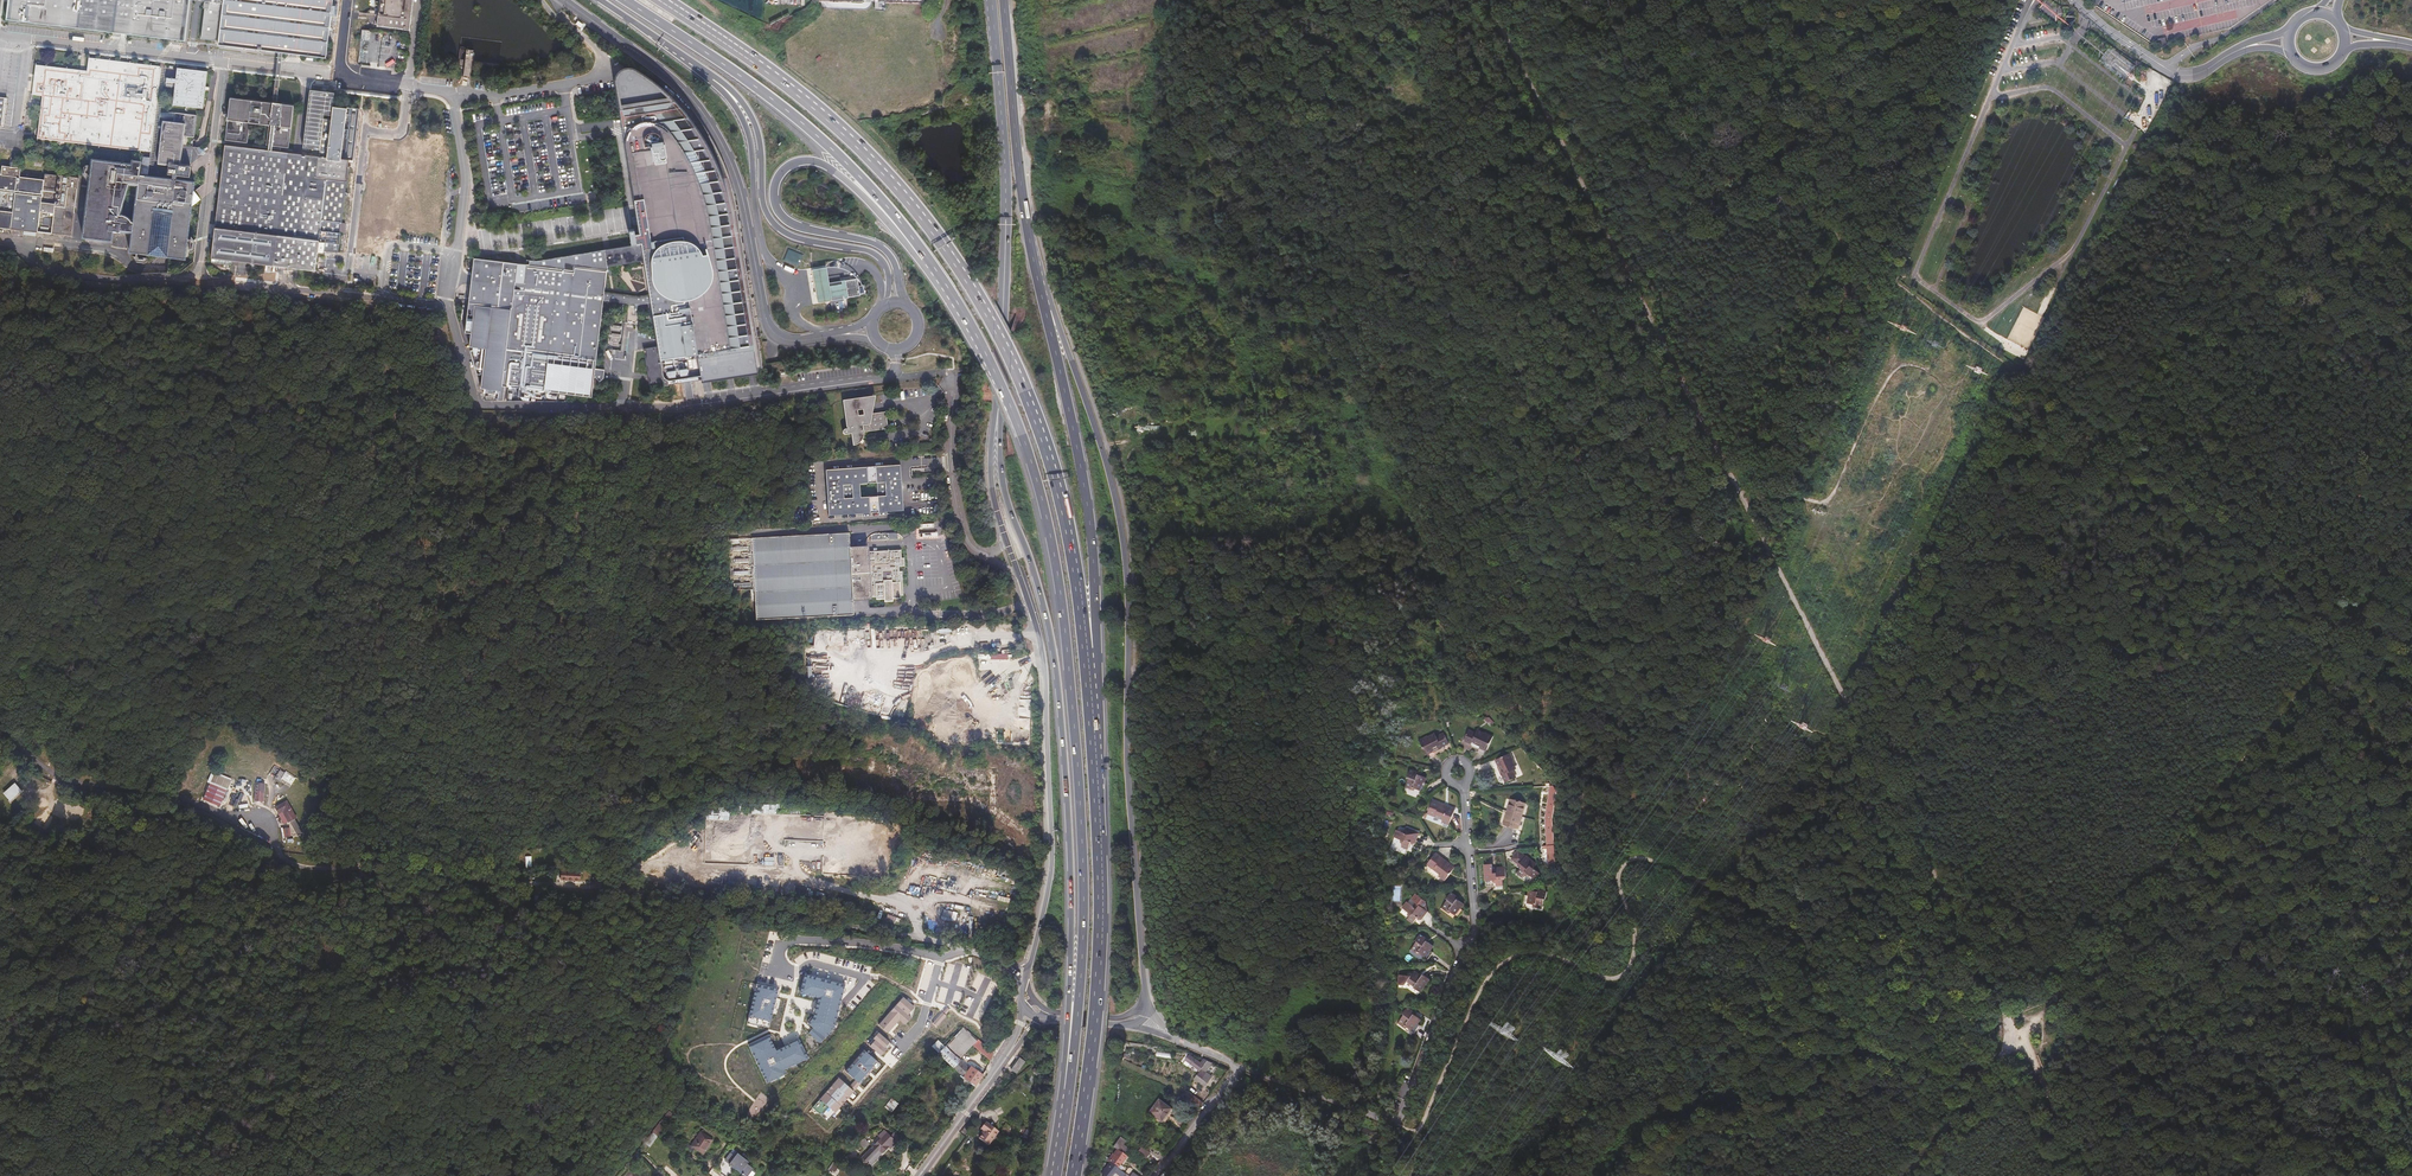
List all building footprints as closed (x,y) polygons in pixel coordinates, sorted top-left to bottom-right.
[(6,19),(184,41),(189,0),(8,0),(6,19)] [(205,2),(201,40),(218,42),(218,45),(324,57),(331,0),(206,0),(205,2)] [(375,26),(409,30),(413,0),(378,0),(375,26)] [(360,37),(368,39),(369,31),(362,30),(360,37)] [(38,139),(150,152),(160,68),(89,60),(88,72),(36,67),(33,95),(43,95),(38,139)] [(164,68),(160,68),(150,152),(150,158),(149,165),(153,165),(164,68)] [(175,84),(173,106),(203,110),(208,73),(177,69),(176,80),(166,79),(166,83),(175,84)] [(619,85),(622,113),(644,247),(647,261),(652,296),(654,304),(667,386),(762,376),(726,184),(681,114),(652,86),(635,74),(624,77),(619,85)] [(300,84),(282,82),(280,96),(298,98),(300,84)] [(287,267),(298,268),(317,265),(318,252),(324,253),(324,251),(339,253),(349,160),(353,161),(357,109),(331,106),(332,93),(308,90),(301,147),(318,149),(317,156),(225,145),(211,263),(232,265),(232,260),(279,266),(279,269),(287,269),(287,267)] [(1056,99),(1044,93),(1039,104),(1050,109),(1056,99)] [(293,107),(230,98),(225,140),(247,143),(250,123),(269,126),(266,146),(288,149),(293,107)] [(168,175),(172,176),(190,178),(191,168),(180,167),(184,137),(194,138),(196,116),(174,113),(173,124),(163,122),(158,165),(169,166),(168,175)] [(399,142),(370,139),(363,195),(392,198),(399,142)] [(450,148),(409,143),(399,220),(440,225),(450,148)] [(149,165),(150,158),(143,158),(142,168),(144,168),(149,168),(149,165)] [(142,190),(144,168),(142,168),(140,167),(141,164),(132,162),(132,166),(93,162),(83,240),(112,243),(111,252),(134,255),(137,227),(131,222),(123,221),(132,189),(142,190)] [(10,167),(0,166),(0,228),(71,237),(78,178),(21,171),(21,169),(13,168),(10,167)] [(149,168),(144,168),(142,190),(137,227),(134,255),(178,260),(187,182),(151,178),(152,168),(149,168)] [(644,247),(607,252),(608,268),(647,261),(644,247)] [(787,250),(784,262),(799,265),(802,254),(787,250)] [(530,266),(474,259),(466,334),(472,335),(471,348),(478,376),(485,376),(483,393),(485,403),(568,404),(568,397),(595,401),(606,302),(607,294),(609,273),(608,268),(607,252),(537,262),(530,261),(530,266)] [(826,268),(812,270),(814,278),(817,302),(860,296),(857,279),(845,280),(829,283),(828,276),(826,268)] [(639,298),(607,294),(606,302),(640,306),(654,304),(652,296),(639,298)] [(2026,357),(2026,349),(2010,349),(2010,356),(2026,357)] [(876,396),(857,399),(860,426),(863,426),(862,417),(863,415),(873,414),(876,396)] [(860,426),(857,399),(843,401),(846,428),(849,428),(849,429),(846,430),(843,431),(843,433),(844,435),(852,434),(853,446),(857,445),(860,442),(863,437),(864,432),(888,429),(886,413),(873,414),(863,415),(862,417),(863,426),(860,426)] [(902,512),(900,466),(824,470),(827,516),(902,512)] [(896,540),(848,543),(847,534),(749,541),(754,623),(852,617),(852,609),(859,608),(859,612),(871,612),(871,616),(884,615),(884,611),(896,610),(896,606),(900,606),(897,571),(893,571),(893,564),(901,563),(900,551),(897,551),(896,540)] [(1200,648),(1206,648),(1206,646),(1208,646),(1208,639),(1207,639),(1207,638),(1195,638),(1195,645),(1200,646),(1200,648)] [(982,651),(981,654),(992,654),(992,646),(983,646),(983,651),(982,651)] [(985,684),(995,678),(992,673),(982,680),(985,684)] [(1478,738),(1476,737),(1475,740),(1468,736),(1464,745),(1471,748),(1473,750),(1478,753),(1480,752),(1481,752),(1487,755),(1493,741),(1485,737),(1485,738),(1479,736),(1478,738)] [(1429,742),(1428,741),(1420,745),(1427,760),(1434,756),(1434,757),(1443,753),(1442,752),(1449,748),(1445,740),(1438,743),(1437,741),(1435,742),(1434,739),(1429,742)] [(1511,775),(1514,774),(1513,773),(1515,772),(1512,766),(1513,766),(1514,765),(1510,758),(1496,764),(1499,770),(1498,771),(1502,780),(1503,779),(1506,786),(1514,783),(1511,775)] [(296,778),(281,769),(274,778),(290,787),(296,778)] [(232,779),(211,771),(206,783),(210,784),(203,800),(219,807),(232,779)] [(1416,793),(1420,794),(1423,786),(1425,787),(1427,782),(1419,779),(1419,778),(1411,775),(1408,782),(1410,782),(1407,790),(1414,793),(1414,792),(1416,793)] [(20,791),(13,783),(2,793),(9,801),(20,791)] [(265,784),(256,783),(254,801),(263,801),(265,784)] [(1423,786),(1420,794),(1425,796),(1428,788),(1425,787),(1423,786)] [(1558,789),(1552,788),(1551,798),(1550,807),(1549,827),(1550,849),(1556,848),(1555,823),(1557,799),(1558,789)] [(296,818),(286,800),(274,806),(283,825),(296,818)] [(1511,803),(1504,827),(1519,831),(1525,807),(1511,803)] [(1444,811),(1445,809),(1434,805),(1429,818),(1444,824),(1443,826),(1450,829),(1456,814),(1449,811),(1448,812),(1444,811)] [(1404,851),(1410,853),(1412,849),(1413,847),(1415,848),(1416,848),(1420,839),(1407,834),(1406,838),(1399,835),(1396,842),(1403,845),(1403,847),(1403,848),(1405,849),(1404,851)] [(1530,878),(1536,882),(1541,876),(1535,872),(1538,868),(1521,854),(1514,862),(1524,870),(1520,875),(1525,880),(1527,878),(1528,879),(1529,879),(1530,878)] [(764,865),(777,865),(777,855),(774,855),(774,861),(764,861),(764,865)] [(1446,866),(1447,865),(1437,858),(1429,869),(1442,879),(1441,880),(1447,885),(1457,872),(1450,867),(1450,869),(1446,866)] [(812,861),(810,869),(822,871),(823,863),(812,861)] [(1495,885),(1495,888),(1496,893),(1505,892),(1505,888),(1505,881),(1508,881),(1508,871),(1495,872),(1494,867),(1487,867),(1488,883),(1495,883),(1495,885)] [(561,881),(580,883),(580,875),(562,873),(561,881)] [(913,885),(910,894),(918,896),(920,887),(913,885)] [(1531,906),(1525,905),(1524,910),(1543,913),(1544,910),(1545,902),(1547,903),(1549,895),(1539,894),(1539,895),(1531,894),(1530,899),(1532,900),(1531,906)] [(1453,916),(1456,918),(1461,912),(1463,913),(1466,909),(1461,905),(1459,904),(1460,903),(1453,897),(1448,903),(1450,904),(1445,911),(1450,915),(1451,915),(1453,916)] [(1420,922),(1422,924),(1423,925),(1429,916),(1418,908),(1416,912),(1410,907),(1405,913),(1411,918),(1410,919),(1411,921),(1412,922),(1410,924),(1416,928),(1419,924),(1420,922)] [(955,921),(957,912),(943,909),(941,918),(955,921)] [(1461,912),(1456,918),(1461,922),(1466,915),(1463,913),(1461,912)] [(1421,957),(1423,958),(1426,960),(1431,953),(1433,955),(1436,951),(1431,947),(1429,946),(1430,945),(1422,939),(1418,945),(1419,947),(1414,953),(1420,958),(1421,957)] [(1431,953),(1426,960),(1431,964),(1436,957),(1433,955),(1431,953)] [(846,984),(804,972),(801,984),(798,994),(817,999),(812,1016),(807,1022),(813,1028),(809,1033),(821,1043),(834,1028),(846,984)] [(1424,982),(1417,977),(1411,986),(1417,991),(1417,992),(1416,992),(1423,997),(1432,984),(1425,979),(1424,980),(1424,982)] [(775,986),(758,982),(749,1016),(747,1026),(758,1029),(759,1025),(769,1028),(771,1022),(777,997),(780,988),(775,986)] [(859,991),(853,998),(858,1003),(864,996),(859,991)] [(915,1007),(903,998),(879,1025),(887,1032),(899,1019),(906,1024),(913,1016),(915,1007)] [(852,1010),(858,1004),(853,999),(846,1005),(852,1010)] [(943,1012),(942,1012),(932,1022),(937,1027),(947,1016),(946,1014),(943,1012)] [(1410,1031),(1414,1034),(1419,1027),(1421,1028),(1424,1024),(1418,1020),(1417,1019),(1418,1018),(1410,1013),(1406,1018),(1407,1020),(1402,1027),(1408,1031),(1409,1030),(1410,1031)] [(975,1044),(980,1039),(966,1026),(946,1045),(960,1058),(975,1044)] [(944,1039),(949,1033),(943,1027),(937,1033),(944,1039)] [(1419,1027),(1414,1034),(1418,1037),(1423,1030),(1421,1028),(1419,1027)] [(891,1044),(879,1033),(869,1045),(881,1055),(891,1044)] [(776,1051),(769,1036),(749,1045),(767,1083),(788,1074),(785,1069),(808,1058),(799,1040),(784,1047),(776,1051)] [(940,1052),(946,1045),(940,1039),(933,1045),(940,1052)] [(994,1052),(989,1046),(980,1039),(975,1044),(992,1059),(994,1052)] [(977,1085),(986,1071),(984,1069),(982,1072),(972,1065),(970,1067),(960,1058),(946,1045),(940,1052),(964,1077),(977,1085)] [(879,1061),(865,1050),(847,1071),(856,1079),(861,1083),(879,1061)] [(1202,1072),(1207,1064),(1204,1062),(1202,1064),(1192,1056),(1188,1061),(1202,1072)] [(1025,1063),(1019,1059),(1010,1071),(1016,1075),(1025,1063)] [(1206,1073),(1213,1063),(1210,1062),(1207,1064),(1202,1072),(1195,1080),(1204,1087),(1207,1084),(1205,1082),(1209,1077),(1210,1079),(1212,1077),(1206,1073)] [(849,1086),(838,1077),(819,1100),(835,1113),(847,1099),(854,1090),(849,1086)] [(861,1083),(856,1079),(849,1086),(854,1090),(861,1083)] [(1191,1100),(1194,1097),(1187,1092),(1184,1095),(1191,1100)] [(1191,1100),(1200,1107),(1203,1103),(1194,1097),(1191,1100)] [(891,1113),(898,1104),(891,1098),(884,1107),(891,1113)] [(1163,1122),(1173,1108),(1159,1098),(1148,1113),(1163,1122)] [(835,1113),(819,1100),(812,1108),(828,1121),(835,1113)] [(655,1135),(668,1120),(664,1116),(653,1129),(652,1130),(651,1132),(655,1135)] [(987,1148),(997,1134),(986,1126),(981,1133),(983,1134),(978,1141),(987,1148)] [(860,1157),(866,1163),(878,1151),(881,1155),(890,1147),(891,1149),(897,1143),(883,1129),(877,1134),(881,1138),(860,1157)] [(651,1132),(641,1143),(646,1146),(655,1135),(651,1132)] [(700,1133),(691,1147),(688,1145),(686,1149),(692,1153),(695,1150),(703,1156),(713,1142),(700,1133)] [(857,1144),(862,1148),(868,1143),(863,1138),(857,1144)] [(641,1143),(634,1152),(638,1155),(646,1146),(641,1143)] [(1137,1153),(1146,1158),(1149,1153),(1141,1147),(1137,1153)] [(1118,1169),(1127,1157),(1120,1152),(1119,1153),(1113,1148),(1105,1159),(1111,1163),(1110,1164),(1118,1169)] [(878,1151),(866,1163),(869,1166),(881,1155),(878,1151)] [(634,1152),(622,1166),(625,1168),(626,1169),(638,1155),(634,1152)] [(747,1164),(736,1155),(733,1159),(729,1155),(724,1161),(728,1165),(727,1166),(740,1175),(748,1175),(752,1171),(745,1166),(747,1164)] [(835,1163),(829,1171),(833,1174),(839,1166),(835,1163)] [(1118,1169),(1110,1164),(1102,1175),(1113,1175),(1114,1175),(1115,1175),(1117,1175),(1119,1174),(1121,1175),(1126,1175),(1118,1169)]
